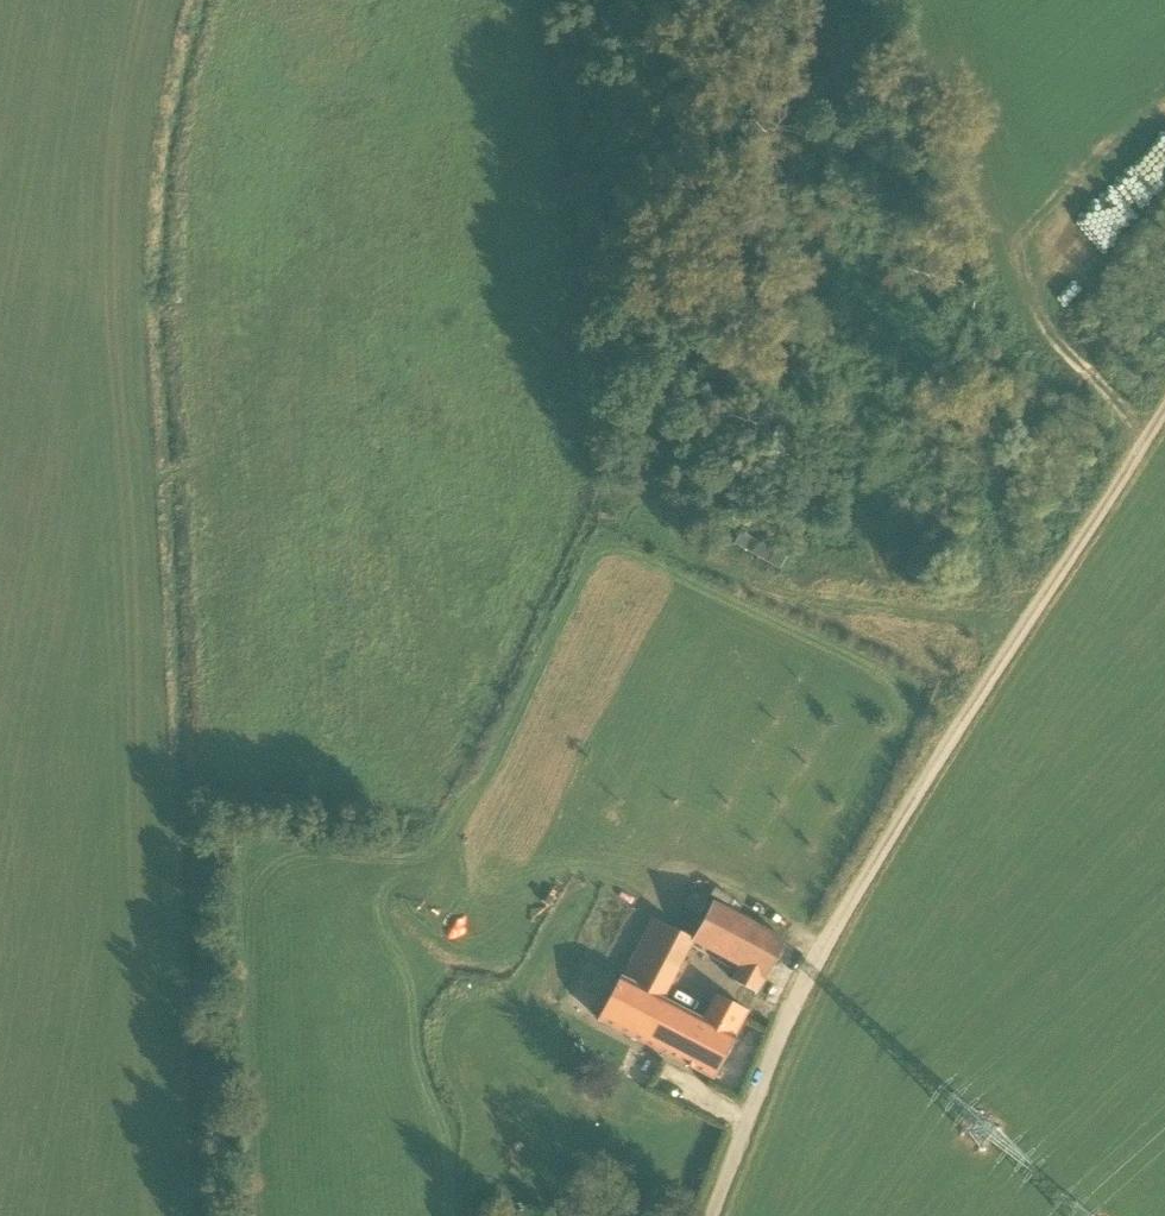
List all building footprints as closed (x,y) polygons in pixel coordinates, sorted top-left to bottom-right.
[(713,1079),(746,1015),(721,1002),(708,1026),(664,1004),(696,943),(745,968),(738,982),(758,993),(786,940),(712,901),(692,938),(666,924),(633,986),(620,979),(598,1021),(713,1079)]
